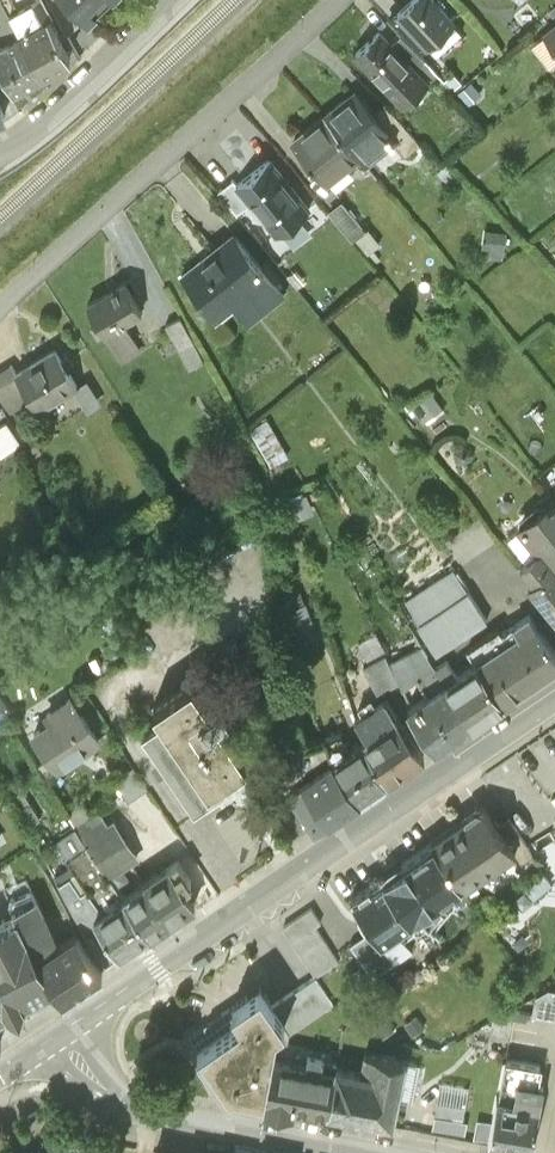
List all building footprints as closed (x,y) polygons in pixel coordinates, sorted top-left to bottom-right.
[(5,0),(0,0),(0,45),(23,33),(11,11),(5,0)] [(30,0),(5,0),(11,11),(30,0)] [(11,11),(23,33),(47,19),(53,16),(44,0),(30,0),(11,11)] [(88,18),(107,0),(70,0),(88,18)] [(433,0),(416,0),(399,16),(427,46),(453,22),(433,0)] [(418,54),(427,46),(399,16),(390,24),(401,36),(418,54)] [(23,33),(45,73),(70,59),(47,19),(23,33)] [(544,35),(554,49),(554,26),(544,35)] [(23,33),(0,45),(0,63),(15,90),(45,73),(23,33)] [(393,44),(382,33),(358,54),(388,86),(391,83),(393,85),(406,72),(404,70),(411,64),(393,44)] [(429,84),(438,76),(418,54),(401,36),(393,44),(411,64),(429,84)] [(429,84),(411,64),(404,70),(406,72),(393,85),(391,83),(388,86),(406,106),(429,84)] [(454,74),(445,82),(453,90),(462,83),(454,74)] [(480,94),(470,83),(458,93),(468,105),(480,94)] [(358,92),(326,119),(359,157),(365,164),(397,138),(376,113),(358,92)] [(404,146),(413,138),(384,106),(376,113),(397,138),(404,146)] [(327,184),(359,157),(326,119),(294,146),(310,164),(308,166),(312,170),(314,169),(327,184)] [(315,211),(274,162),(241,189),(254,205),(282,238),(315,211)] [(239,217),(254,205),(241,189),(237,184),(222,196),(239,217)] [(354,242),(366,231),(343,205),(331,216),(354,242)] [(366,231),(354,242),(369,256),(382,246),(369,229),(366,231)] [(505,235),(483,233),(480,260),(502,262),(505,235)] [(283,299),(233,238),(181,280),(214,320),(234,304),(251,325),(283,299)] [(141,317),(125,289),(88,310),(98,326),(92,330),(98,341),(105,338),(125,326),(141,317)] [(142,356),(125,326),(105,338),(122,367),(142,356)] [(189,372),(202,365),(181,327),(168,334),(189,372)] [(63,365),(56,354),(17,378),(34,404),(39,413),(42,411),(43,413),(56,405),(55,403),(75,392),(78,390),(68,373),(74,370),(69,362),(63,365)] [(17,378),(14,372),(0,381),(0,397),(13,417),(34,404),(17,378)] [(78,390),(75,392),(87,413),(101,405),(89,384),(78,390)] [(442,413),(430,397),(413,409),(425,425),(442,413)] [(0,433),(0,458),(2,461),(20,448),(6,428),(0,433)] [(554,569),(554,510),(550,514),(547,510),(523,529),(524,531),(509,543),(527,564),(522,568),(534,584),(529,588),(554,620),(554,571),(554,570),(554,569)] [(437,657),(486,624),(453,573),(447,577),(443,570),(425,581),(430,588),(403,606),(437,657)] [(297,633),(316,627),(307,601),(288,607),(297,633)] [(479,662),(506,703),(554,670),(554,651),(531,615),(515,626),(520,634),(479,662)] [(380,633),(358,641),(366,660),(387,651),(380,633)] [(423,650),(388,664),(401,692),(417,683),(427,695),(446,683),(437,670),(423,650)] [(381,703),(384,700),(401,692),(388,664),(385,658),(364,669),(381,703)] [(447,684),(458,676),(448,662),(437,670),(446,683),(447,684)] [(474,725),(506,703),(479,662),(458,676),(447,684),(474,725)] [(210,708),(193,682),(154,708),(166,727),(209,790),(218,783),(247,766),(217,720),(230,712),(222,700),(210,708)] [(434,750),(474,725),(447,684),(446,683),(427,695),(409,707),(407,709),(434,750)] [(9,712),(0,698),(0,718),(9,712)] [(100,742),(71,699),(47,715),(52,723),(34,734),(58,770),(100,742)] [(361,738),(363,741),(375,759),(371,761),(386,782),(423,757),(384,700),(381,703),(355,720),(365,735),(361,738)] [(283,781),(289,791),(330,762),(346,752),(342,746),(343,746),(339,734),(306,745),(301,720),(280,728),(277,754),(284,759),(283,781)] [(209,790),(166,727),(146,741),(194,813),(224,792),(218,783),(209,790)] [(357,802),(386,782),(371,761),(375,759),(363,741),(346,752),(330,762),(357,802)] [(316,830),(357,802),(330,762),(289,791),(316,830)] [(145,790),(131,770),(113,783),(127,802),(145,790)] [(29,826),(41,819),(25,791),(13,798),(29,826)] [(76,826),(87,842),(111,879),(124,870),(140,860),(114,819),(109,822),(101,810),(90,817),(83,805),(69,814),(69,815),(76,826)] [(465,820),(432,842),(434,845),(463,888),(513,853),(496,829),(482,808),(480,810),(477,808),(465,816),(465,820)] [(76,826),(69,815),(67,813),(55,821),(65,834),(76,826)] [(509,820),(496,829),(513,853),(522,867),(534,859),(527,846),(509,820)] [(87,842),(76,826),(65,834),(58,838),(69,854),(87,842)] [(111,879),(87,842),(69,854),(66,856),(72,863),(88,889),(102,911),(122,897),(111,879)] [(434,845),(406,866),(435,907),(451,896),(463,888),(434,845)] [(179,860),(144,883),(169,922),(195,905),(183,887),(192,881),(179,860)] [(108,961),(147,936),(122,897),(102,911),(88,889),(72,863),(54,875),(108,961)] [(406,866),(383,882),(413,925),(416,931),(428,923),(423,915),(435,907),(406,866)] [(136,888),(124,870),(111,879),(122,897),(136,888)] [(413,925),(383,882),(378,885),(376,882),(351,899),(372,932),(394,964),(414,951),(402,932),(413,925)] [(147,936),(169,922),(144,883),(136,888),(122,897),(147,936)] [(8,900),(17,915),(37,959),(51,950),(48,944),(54,939),(32,891),(8,900)] [(457,904),(451,896),(435,907),(423,915),(428,923),(434,930),(457,904)] [(282,926),(292,940),(314,925),(320,920),(311,906),(282,926)] [(56,986),(37,959),(17,915),(0,924),(0,1015),(56,986)] [(292,940),(299,952),(322,937),(314,925),(292,940)] [(394,964),(372,932),(351,946),(372,978),(394,964)] [(51,950),(37,959),(56,986),(64,998),(102,973),(76,933),(51,950)] [(299,952),(307,963),(330,948),(322,937),(299,952)] [(338,961),(330,948),(307,963),(316,976),(338,961)] [(316,976),(272,1006),(284,1024),(290,1032),(334,1003),(316,976)] [(531,1015),(554,1020),(554,988),(549,987),(535,995),(531,1015)] [(241,1020),(221,1034),(239,1060),(275,1037),(276,1030),(284,1024),(272,1006),(261,989),(233,1007),(241,1020)] [(417,1017),(406,1024),(414,1035),(424,1028),(417,1017)] [(386,1019),(375,1025),(382,1036),(393,1030),(386,1019)] [(271,1058),(275,1037),(239,1060),(221,1034),(198,1049),(229,1097),(237,1092),(264,1097),(271,1058)] [(362,1070),(337,1066),(329,1110),(392,1122),(398,1096),(404,1061),(365,1054),(362,1070)] [(294,1104),(329,1110),(337,1066),(338,1063),(320,1060),(319,1066),(271,1058),(264,1097),(262,1107),(292,1112),(294,1104)] [(508,1058),(500,1095),(514,1097),(517,1080),(538,1084),(542,1065),(508,1058)] [(419,1064),(404,1061),(398,1096),(413,1099),(419,1064)] [(514,1097),(500,1095),(491,1143),(530,1151),(543,1085),(538,1084),(517,1080),(514,1097)] [(441,1083),(438,1100),(466,1105),(469,1087),(441,1083)] [(466,1105),(438,1100),(435,1115),(463,1120),(466,1105)]
